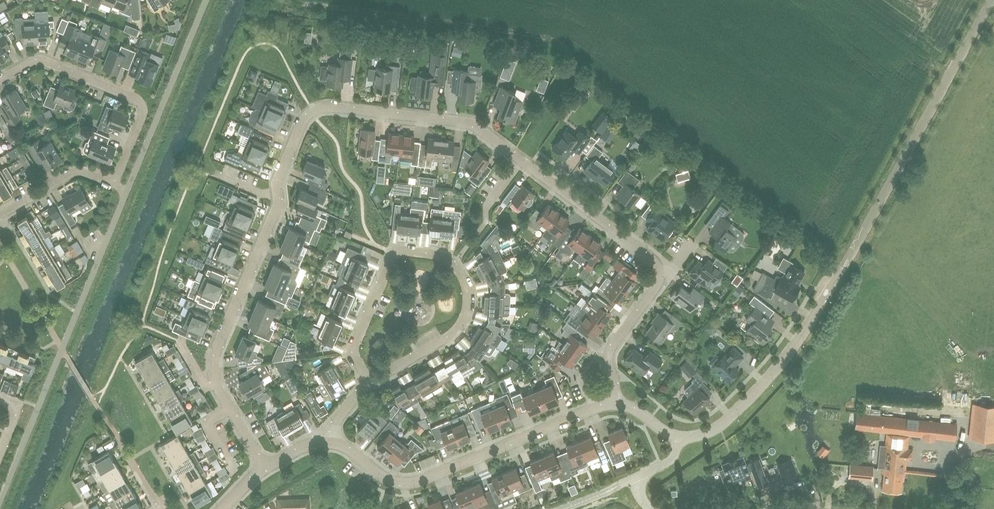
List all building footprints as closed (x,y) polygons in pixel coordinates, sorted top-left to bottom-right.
[(113,4),(120,7),(120,8),(121,11),(130,15),(132,14),(133,19),(140,18),(139,5),(129,5),(127,4),(129,0),(115,0),(113,4)] [(154,11),(160,8),(158,5),(165,0),(148,0),(154,11)] [(63,33),(67,25),(69,20),(70,15),(68,14),(66,19),(62,18),(57,31),(63,33)] [(37,42),(35,21),(35,18),(22,19),(22,17),(15,18),(16,32),(23,31),(24,43),(37,42)] [(54,20),(49,21),(48,20),(35,21),(37,42),(50,42),(49,27),(54,26),(54,20)] [(76,57),(86,33),(67,25),(63,33),(58,46),(66,48),(64,52),(76,57)] [(7,42),(1,31),(0,32),(0,63),(9,57),(5,50),(10,47),(7,42)] [(105,41),(86,33),(76,57),(88,62),(90,58),(97,61),(105,41)] [(111,49),(103,68),(117,74),(122,61),(131,64),(136,51),(121,45),(118,52),(111,49)] [(159,64),(151,61),(154,54),(139,48),(133,63),(129,73),(137,76),(135,79),(142,82),(142,83),(143,84),(147,86),(148,86),(149,84),(150,85),(159,64)] [(432,96),(433,83),(443,84),(444,71),(446,55),(436,55),(434,77),(419,75),(418,77),(412,77),(411,78),(409,88),(411,90),(417,91),(416,95),(432,96)] [(342,86),(343,79),(350,80),(352,59),(338,58),(337,65),(329,64),(327,84),(342,86)] [(398,81),(398,76),(400,66),(387,65),(385,66),(385,68),(384,68),(383,68),(377,68),(377,70),(369,69),(368,78),(376,79),(374,90),(390,92),(391,80),(398,81)] [(454,69),(452,85),(452,91),(459,92),(458,99),(473,101),(474,90),(478,91),(480,89),(480,85),(481,77),(480,75),(468,74),(468,71),(454,69)] [(54,108),(57,101),(63,104),(65,108),(69,110),(74,108),(76,104),(74,99),(71,98),(75,90),(60,84),(56,95),(48,92),(43,104),(54,108)] [(501,87),(497,97),(494,105),(501,108),(498,115),(515,122),(522,101),(513,98),(515,93),(501,87)] [(2,98),(5,103),(0,106),(0,108),(10,125),(16,121),(13,115),(26,107),(15,90),(2,98)] [(288,103),(277,98),(277,96),(269,92),(267,96),(261,94),(260,96),(258,95),(253,107),(256,108),(282,119),(285,111),(288,103)] [(114,108),(107,124),(100,121),(97,128),(109,132),(111,126),(122,131),(129,114),(114,108)] [(279,127),(282,119),(256,108),(255,110),(254,110),(253,110),(252,110),(251,111),(250,112),(249,113),(249,114),(249,115),(248,115),(248,116),(248,117),(248,118),(248,120),(249,121),(250,122),(249,124),(270,133),(270,135),(274,136),(274,135),(275,135),(278,127),(279,127)] [(601,133),(613,118),(604,111),(592,127),(601,133)] [(608,143),(618,129),(610,123),(600,136),(608,143)] [(273,140),(270,139),(271,137),(267,135),(266,137),(253,131),(254,129),(241,124),(237,132),(249,137),(245,147),(266,156),(270,148),(269,148),(273,140)] [(13,135),(11,132),(7,126),(2,129),(8,139),(13,135)] [(107,136),(93,130),(88,141),(86,142),(83,149),(85,152),(109,163),(112,155),(114,154),(115,151),(114,149),(115,147),(106,143),(105,141),(107,136)] [(373,147),(374,141),(375,131),(361,130),(358,152),(372,154),(371,159),(378,160),(379,148),(373,147)] [(579,152),(589,138),(580,131),(575,137),(566,130),(553,148),(566,157),(573,148),(579,152)] [(399,154),(401,134),(388,133),(387,147),(380,147),(378,161),(390,163),(391,157),(393,157),(393,153),(399,154)] [(419,151),(412,150),(414,136),(401,134),(399,154),(398,160),(411,161),(411,164),(418,165),(420,150),(419,151)] [(439,159),(441,139),(428,138),(427,151),(420,150),(418,165),(432,167),(433,159),(439,159)] [(27,146),(35,159),(38,163),(43,160),(47,167),(61,159),(50,141),(43,145),(39,139),(27,146)] [(453,154),(453,151),(454,141),(441,139),(439,159),(452,161),(451,169),(456,170),(459,159),(460,155),(453,154)] [(594,145),(588,153),(586,156),(592,161),(584,171),(591,177),(593,175),(605,184),(614,171),(607,165),(608,164),(599,157),(603,152),(594,145)] [(263,164),(266,156),(245,147),(242,153),(239,152),(227,153),(225,160),(238,165),(239,163),(259,172),(262,163),(263,164)] [(468,178),(479,186),(486,176),(480,172),(489,160),(477,151),(472,157),(463,151),(460,164),(465,166),(465,167),(472,172),(468,178)] [(31,165),(25,155),(20,158),(26,168),(31,165)] [(312,184),(317,187),(325,190),(328,183),(324,182),(327,175),(322,173),(325,168),(307,160),(302,172),(315,178),(312,184)] [(12,176),(6,166),(1,169),(0,170),(0,183),(12,176)] [(627,170),(618,182),(624,186),(616,195),(632,207),(641,195),(633,189),(640,180),(627,170)] [(12,176),(0,183),(0,197),(18,186),(12,176)] [(532,198),(535,194),(523,185),(515,195),(510,191),(502,201),(508,206),(512,201),(523,209),(527,205),(528,206),(530,206),(533,201),(533,199),(532,198)] [(328,191),(325,190),(317,187),(314,194),(301,189),(297,199),(314,206),(316,201),(323,204),(328,191)] [(71,212),(88,202),(81,189),(63,199),(69,210),(63,213),(70,225),(76,222),(71,212)] [(237,196),(230,212),(251,221),(255,213),(254,213),(258,205),(237,196)] [(315,214),(314,206),(297,199),(297,200),(300,202),(296,212),(308,217),(305,225),(315,229),(316,230),(321,217),(315,214)] [(55,203),(48,208),(52,215),(59,210),(55,203)] [(408,233),(410,213),(400,212),(401,204),(395,204),(392,228),(399,229),(399,232),(408,233)] [(542,235),(559,212),(548,204),(540,216),(534,212),(526,223),(536,230),(538,227),(540,228),(543,224),(547,227),(542,235)] [(656,205),(646,219),(651,223),(647,228),(663,240),(667,235),(668,235),(670,235),(673,231),(672,229),(671,228),(676,222),(660,211),(662,210),(656,205)] [(741,230),(730,222),(724,217),(729,211),(720,205),(713,214),(719,219),(709,232),(717,238),(713,244),(725,253),(727,250),(729,251),(731,251),(733,251),(735,250),(737,248),(744,238),(744,236),(744,234),(743,232),(741,230)] [(424,232),(426,221),(423,221),(424,209),(411,207),(410,213),(408,233),(417,234),(417,231),(424,232)] [(440,236),(443,209),(431,208),(430,222),(426,221),(424,232),(431,233),(431,235),(440,236)] [(461,211),(443,209),(440,236),(449,237),(450,235),(456,236),(457,228),(459,229),(461,211)] [(248,229),(251,221),(230,212),(226,222),(232,225),(229,231),(244,237),(247,229),(248,229)] [(561,231),(569,220),(559,212),(542,235),(558,247),(566,236),(561,231)] [(20,233),(23,238),(37,229),(31,219),(29,220),(26,216),(18,221),(20,225),(15,229),(19,234),(20,233)] [(208,224),(205,231),(210,233),(214,226),(208,224)] [(309,242),(315,229),(305,225),(304,224),(300,232),(289,227),(285,238),(307,247),(301,245),(304,240),(309,242)] [(480,244),(484,247),(475,254),(479,262),(475,264),(478,272),(503,260),(499,250),(496,251),(491,241),(496,238),(498,240),(506,230),(497,224),(480,244)] [(42,226),(37,229),(23,238),(25,242),(24,243),(27,248),(43,239),(51,234),(49,230),(46,232),(42,226)] [(579,251),(591,236),(579,228),(571,239),(566,236),(558,247),(560,248),(555,254),(561,259),(566,252),(569,255),(575,248),(579,251)] [(243,240),(222,231),(220,230),(220,232),(213,229),(210,237),(218,241),(215,247),(236,256),(240,248),(239,248),(243,240)] [(604,252),(598,248),(601,244),(591,236),(579,251),(574,258),(579,262),(590,270),(596,262),(598,259),(604,252)] [(299,266),(307,247),(285,238),(280,249),(291,254),(288,261),(301,266),(299,266)] [(49,249),(43,239),(27,248),(30,254),(32,253),(34,257),(49,249)] [(55,259),(60,255),(54,246),(49,249),(34,257),(37,262),(36,263),(39,268),(55,259)] [(233,264),(236,256),(215,247),(211,257),(207,255),(205,262),(229,272),(232,264),(233,264)] [(366,265),(369,258),(359,254),(360,252),(347,247),(340,264),(347,266),(365,274),(368,266),(366,265)] [(612,260),(617,254),(609,247),(604,253),(612,260)] [(66,265),(62,259),(66,257),(63,253),(60,256),(60,255),(55,259),(39,268),(42,273),(44,272),(46,277),(66,265)] [(716,258),(713,262),(708,259),(705,262),(703,265),(697,261),(696,263),(695,262),(694,263),(690,268),(690,269),(691,270),(688,273),(704,285),(709,279),(714,283),(727,266),(716,258)] [(805,272),(791,265),(792,263),(784,258),(778,268),(786,272),(783,277),(782,276),(781,277),(776,274),(774,278),(763,272),(753,290),(757,293),(757,291),(771,299),(775,292),(792,301),(800,286),(798,285),(805,272)] [(638,275),(630,269),(616,259),(612,265),(620,271),(612,281),(627,292),(635,282),(634,281),(638,275)] [(505,283),(501,274),(506,272),(507,270),(503,260),(478,272),(482,280),(486,278),(490,286),(505,283)] [(296,278),(301,266),(288,261),(285,267),(284,267),(274,263),(269,275),(296,286),(298,282),(296,278)] [(72,275),(66,265),(46,277),(49,281),(47,282),(51,288),(72,275)] [(207,266),(200,282),(221,291),(225,283),(224,283),(228,275),(207,266)] [(361,283),(365,274),(347,266),(342,277),(348,280),(346,284),(356,288),(359,282),(361,283)] [(755,277),(759,279),(763,271),(760,268),(755,277)] [(291,297),(296,286),(269,275),(264,285),(278,291),(274,299),(285,303),(289,296),(291,297)] [(627,292),(612,281),(607,277),(600,287),(599,287),(595,293),(606,301),(609,296),(611,296),(620,303),(627,292)] [(486,279),(477,282),(480,288),(488,285),(486,279)] [(218,299),(221,291),(200,282),(197,290),(191,287),(187,296),(214,307),(217,299),(218,299)] [(356,295),(353,294),(356,288),(346,284),(344,288),(339,285),(334,283),(329,294),(352,304),(356,295)] [(505,283),(490,286),(489,295),(485,294),(484,303),(510,305),(510,295),(510,294),(509,293),(504,293),(505,283)] [(681,286),(680,288),(678,287),(671,297),(690,311),(696,303),(695,302),(697,299),(700,301),(704,296),(693,288),(690,293),(681,286)] [(611,305),(606,301),(595,293),(593,292),(586,301),(593,307),(588,313),(603,324),(611,314),(607,311),(611,305)] [(346,312),(348,312),(352,304),(329,294),(334,296),(329,307),(335,310),(333,313),(343,318),(346,312)] [(749,302),(756,307),(746,320),(752,324),(746,331),(763,344),(771,333),(769,332),(772,328),(768,325),(773,319),(770,317),(774,310),(754,295),(749,302)] [(213,310),(198,304),(186,298),(183,307),(189,309),(185,317),(206,326),(210,318),(209,318),(213,310)] [(280,314),(285,303),(274,299),(272,298),(269,304),(258,300),(253,312),(271,319),(273,313),(276,315),(277,313),(280,314)] [(509,314),(510,305),(484,303),(484,311),(488,312),(488,321),(495,323),(502,325),(503,315),(507,316),(508,315),(509,314)] [(596,335),(603,324),(588,313),(581,308),(574,317),(571,316),(567,322),(578,330),(580,332),(585,326),(596,335)] [(268,324),(271,319),(253,312),(248,323),(259,328),(256,335),(269,340),(274,329),(271,327),(271,326),(268,324)] [(341,324),(343,318),(333,313),(332,317),(326,315),(321,326),(339,334),(343,325),(341,324)] [(653,324),(647,332),(661,342),(666,336),(665,335),(668,330),(674,329),(675,330),(682,322),(672,315),(668,320),(658,313),(651,323),(653,324)] [(344,323),(353,325),(355,317),(346,315),(344,323)] [(203,334),(206,326),(185,317),(182,325),(176,322),(172,330),(199,342),(202,334),(203,334)] [(497,333),(502,325),(495,323),(488,321),(483,328),(479,325),(474,333),(496,346),(496,347),(502,339),(501,335),(497,333)] [(539,331),(541,324),(534,322),(532,329),(539,331)] [(574,336),(578,330),(567,322),(562,327),(564,329),(561,333),(568,338),(563,344),(579,356),(587,346),(574,336)] [(336,342),(339,334),(321,326),(317,337),(322,339),(321,343),(331,348),(333,341),(336,342)] [(503,327),(499,333),(506,337),(510,331),(503,327)] [(496,346),(474,333),(470,340),(474,342),(469,350),(484,365),(480,360),(485,352),(488,355),(491,354),(496,346)] [(255,341),(243,335),(235,354),(246,359),(247,365),(261,363),(263,358),(250,352),(255,341)] [(14,347),(8,344),(8,346),(3,344),(0,352),(0,361),(3,362),(3,364),(4,367),(6,368),(7,364),(14,347)] [(540,357),(552,365),(559,371),(565,362),(572,367),(579,356),(563,344),(559,350),(552,345),(549,350),(547,348),(540,357)] [(16,372),(18,368),(24,353),(19,351),(20,349),(14,347),(7,364),(6,368),(8,368),(16,372)] [(725,357),(724,356),(722,358),(718,354),(710,362),(713,366),(728,382),(739,371),(734,366),(743,357),(734,348),(725,357)] [(292,349),(287,349),(282,360),(295,358),(294,349),(292,349)] [(645,357),(634,349),(633,350),(630,351),(628,354),(628,356),(625,361),(642,374),(648,366),(655,371),(662,360),(649,351),(645,357)] [(484,365),(469,350),(461,354),(459,350),(452,355),(464,377),(478,369),(484,365)] [(337,361),(345,357),(342,351),(334,356),(337,361)] [(135,361),(141,371),(157,362),(151,352),(135,361)] [(30,353),(29,355),(24,353),(18,368),(25,371),(23,374),(30,377),(35,364),(33,363),(36,356),(30,353)] [(435,363),(442,360),(439,353),(432,356),(435,363)] [(464,377),(452,355),(444,359),(447,363),(439,367),(446,380),(451,377),(453,381),(455,381),(456,382),(464,377)] [(314,368),(323,382),(339,373),(335,365),(333,366),(329,359),(314,368)] [(163,372),(157,362),(141,371),(147,381),(163,372)] [(253,375),(239,383),(247,396),(264,386),(260,379),(269,374),(263,363),(256,364),(249,368),(253,375)] [(446,380),(439,367),(431,372),(429,368),(422,372),(433,391),(442,385),(441,383),(446,380)] [(169,381),(163,372),(147,381),(152,391),(169,381)] [(433,391),(422,372),(414,376),(417,380),(409,385),(417,397),(421,394),(423,397),(433,391)] [(346,388),(342,382),(344,381),(339,373),(323,382),(323,383),(318,385),(323,393),(324,394),(325,394),(326,394),(329,393),(331,397),(346,388)] [(696,373),(690,378),(693,382),(685,389),(685,393),(688,396),(683,401),(694,413),(709,399),(701,390),(707,385),(696,373)] [(559,388),(554,375),(544,379),(546,383),(543,385),(544,387),(534,391),(542,409),(559,402),(554,391),(559,388)] [(8,393),(12,383),(5,380),(1,390),(8,393)] [(175,391),(169,381),(152,391),(158,401),(175,391)] [(18,385),(12,383),(8,393),(14,395),(18,385)] [(417,397),(409,385),(402,389),(399,385),(392,389),(403,408),(405,408),(418,401),(416,397),(417,397)] [(534,391),(523,395),(520,389),(517,390),(509,393),(518,413),(528,409),(530,414),(542,409),(534,391)] [(180,401),(175,391),(158,401),(164,411),(180,401)] [(506,409),(513,406),(507,393),(494,398),(495,400),(490,403),(492,409),(499,426),(511,421),(506,409)] [(194,400),(197,405),(203,401),(200,396),(194,400)] [(927,406),(926,399),(914,399),(914,407),(927,406)] [(186,411),(180,401),(164,411),(170,421),(186,411)] [(310,416),(306,409),(304,410),(299,403),(284,411),(294,428),(302,423),(301,421),(310,416)] [(499,426),(492,409),(487,411),(484,404),(471,410),(476,421),(483,418),(488,431),(499,426)] [(200,416),(207,413),(204,408),(198,411),(200,416)] [(426,415),(422,408),(416,411),(420,418),(426,415)] [(387,421),(374,410),(357,430),(365,436),(366,434),(371,438),(387,421)] [(192,421),(186,411),(170,421),(175,431),(192,421)] [(286,433),(294,428),(284,411),(266,422),(275,437),(285,431),(286,433)] [(460,415),(462,419),(451,424),(459,443),(470,439),(465,426),(472,423),(468,412),(460,415)] [(857,429),(954,440),(956,424),(858,413),(857,429)] [(399,428),(390,420),(381,431),(386,436),(377,446),(387,455),(399,440),(395,436),(397,434),(395,433),(399,428)] [(459,443),(451,424),(449,420),(431,428),(435,439),(443,436),(448,448),(459,443)] [(630,445),(622,428),(608,434),(614,446),(607,449),(613,464),(626,458),(622,448),(630,445)] [(161,444),(166,454),(183,444),(177,434),(161,444)] [(591,437),(579,442),(586,459),(598,454),(602,463),(608,461),(603,448),(596,451),(591,437)] [(424,449),(411,438),(407,443),(406,442),(404,444),(399,440),(387,455),(397,463),(405,454),(410,458),(415,453),(424,449)] [(586,459),(579,442),(567,447),(572,459),(565,462),(566,464),(571,474),(578,471),(576,468),(588,464),(586,459)] [(189,454),(183,444),(166,454),(172,464),(189,454)] [(828,457),(834,450),(827,445),(821,452),(828,457)] [(913,449),(908,448),(908,447),(886,445),(884,468),(905,470),(906,459),(912,460),(913,449)] [(98,470),(114,460),(108,450),(92,460),(92,461),(87,464),(92,473),(97,470),(98,470)] [(571,474),(566,464),(560,466),(554,452),(542,457),(549,474),(549,475),(551,480),(558,477),(560,481),(571,476),(571,474)] [(195,464),(189,454),(172,464),(178,474),(195,464)] [(722,464),(724,468),(719,470),(723,482),(728,480),(730,485),(750,477),(748,470),(752,469),(755,477),(764,474),(758,459),(749,462),(750,464),(746,466),(743,456),(722,464)] [(549,474),(542,457),(531,462),(536,474),(530,477),(535,491),(542,489),(538,479),(549,475),(549,474)] [(798,479),(791,459),(778,463),(786,483),(798,479)] [(99,483),(103,480),(120,470),(114,460),(98,470),(99,472),(93,475),(98,483),(99,482),(99,483)] [(627,460),(616,463),(620,475),(630,472),(627,460)] [(184,484),(205,471),(200,474),(195,464),(178,474),(184,484)] [(873,467),(851,465),(850,477),(872,479),(873,467)] [(516,468),(505,472),(512,490),(517,488),(519,492),(531,487),(527,478),(526,476),(520,479),(520,477),(516,468)] [(905,475),(905,470),(884,468),(883,473),(885,473),(883,490),(902,492),(904,475),(905,475)] [(109,490),(126,480),(120,470),(103,480),(99,483),(101,485),(101,487),(103,491),(105,492),(109,490)] [(206,484),(203,478),(208,475),(205,471),(184,484),(189,494),(206,484)] [(512,490),(505,472),(492,478),(496,489),(491,491),(497,505),(496,502),(514,494),(512,490)] [(221,482),(224,486),(229,481),(227,478),(221,482)] [(111,502),(131,490),(126,480),(109,490),(115,499),(111,502)] [(491,491),(484,494),(480,483),(468,488),(475,505),(476,508),(488,503),(491,508),(498,508),(497,505),(491,491)] [(212,494),(206,484),(189,494),(195,504),(212,494)] [(468,488),(456,493),(462,508),(459,508),(466,508),(475,505),(468,488)] [(137,500),(131,490),(111,502),(113,506),(117,504),(120,508),(122,508),(137,500)] [(277,499),(278,508),(309,508),(309,498),(277,499)] [(428,505),(430,508),(444,508),(440,499),(428,505)] [(137,500),(122,508),(143,508),(137,500)]
